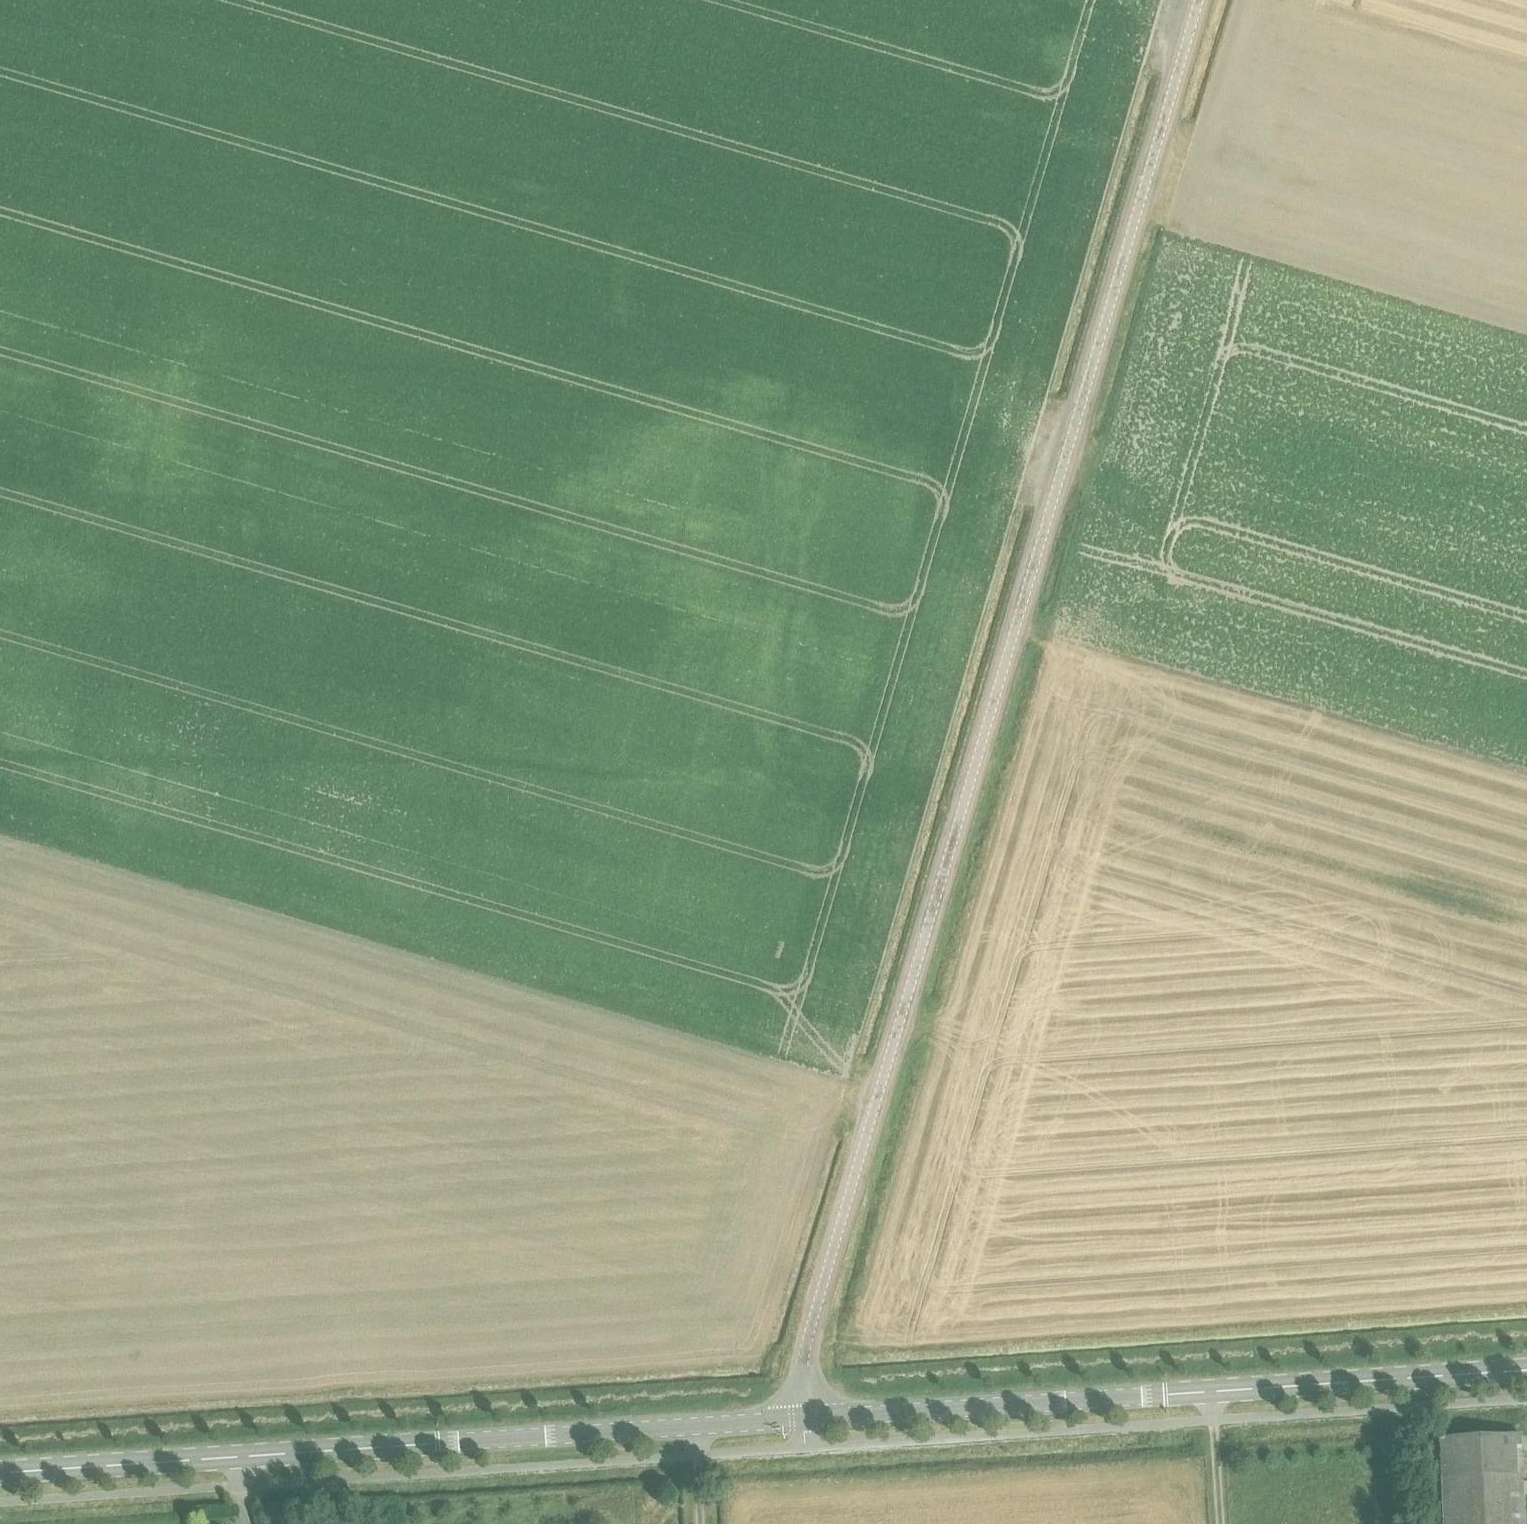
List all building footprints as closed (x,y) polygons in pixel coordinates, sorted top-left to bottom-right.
[(1522,1474),(1520,1434),(1440,1438),(1442,1477),(1444,1523),(1524,1523),(1522,1474)]
